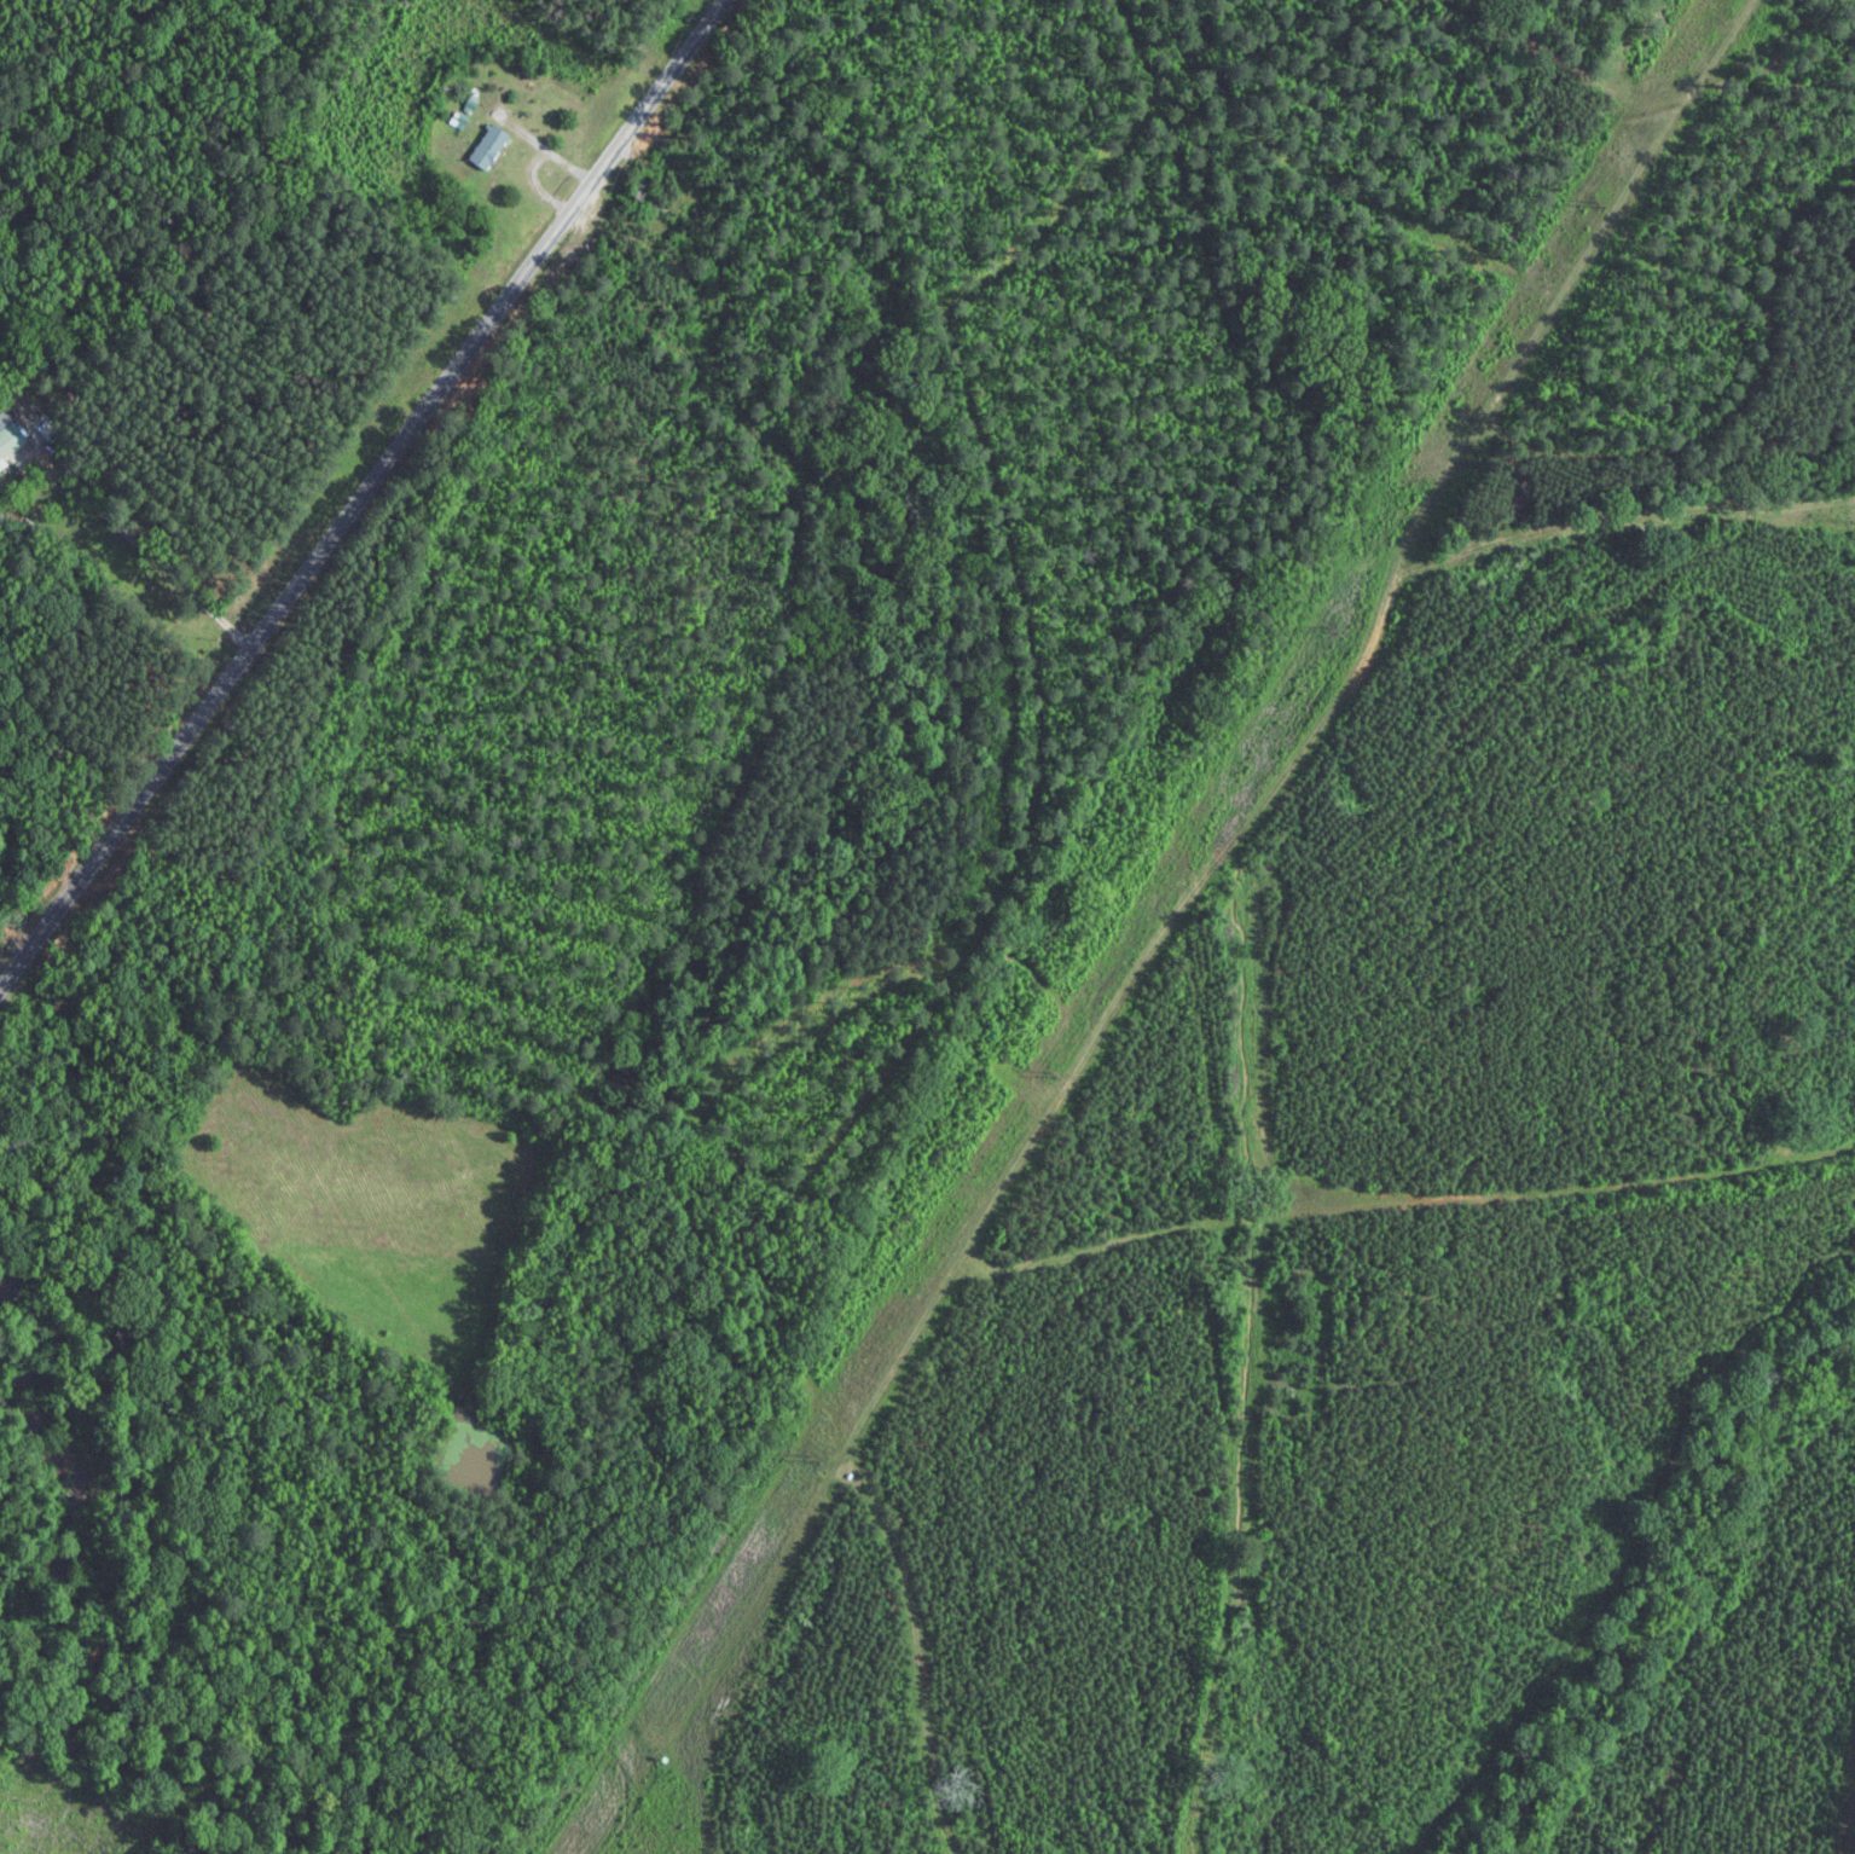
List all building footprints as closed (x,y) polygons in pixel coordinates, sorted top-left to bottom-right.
[(494,174),(514,136),(492,125),(472,163),(494,174)] [(0,443),(0,464),(10,457),(0,443)]
